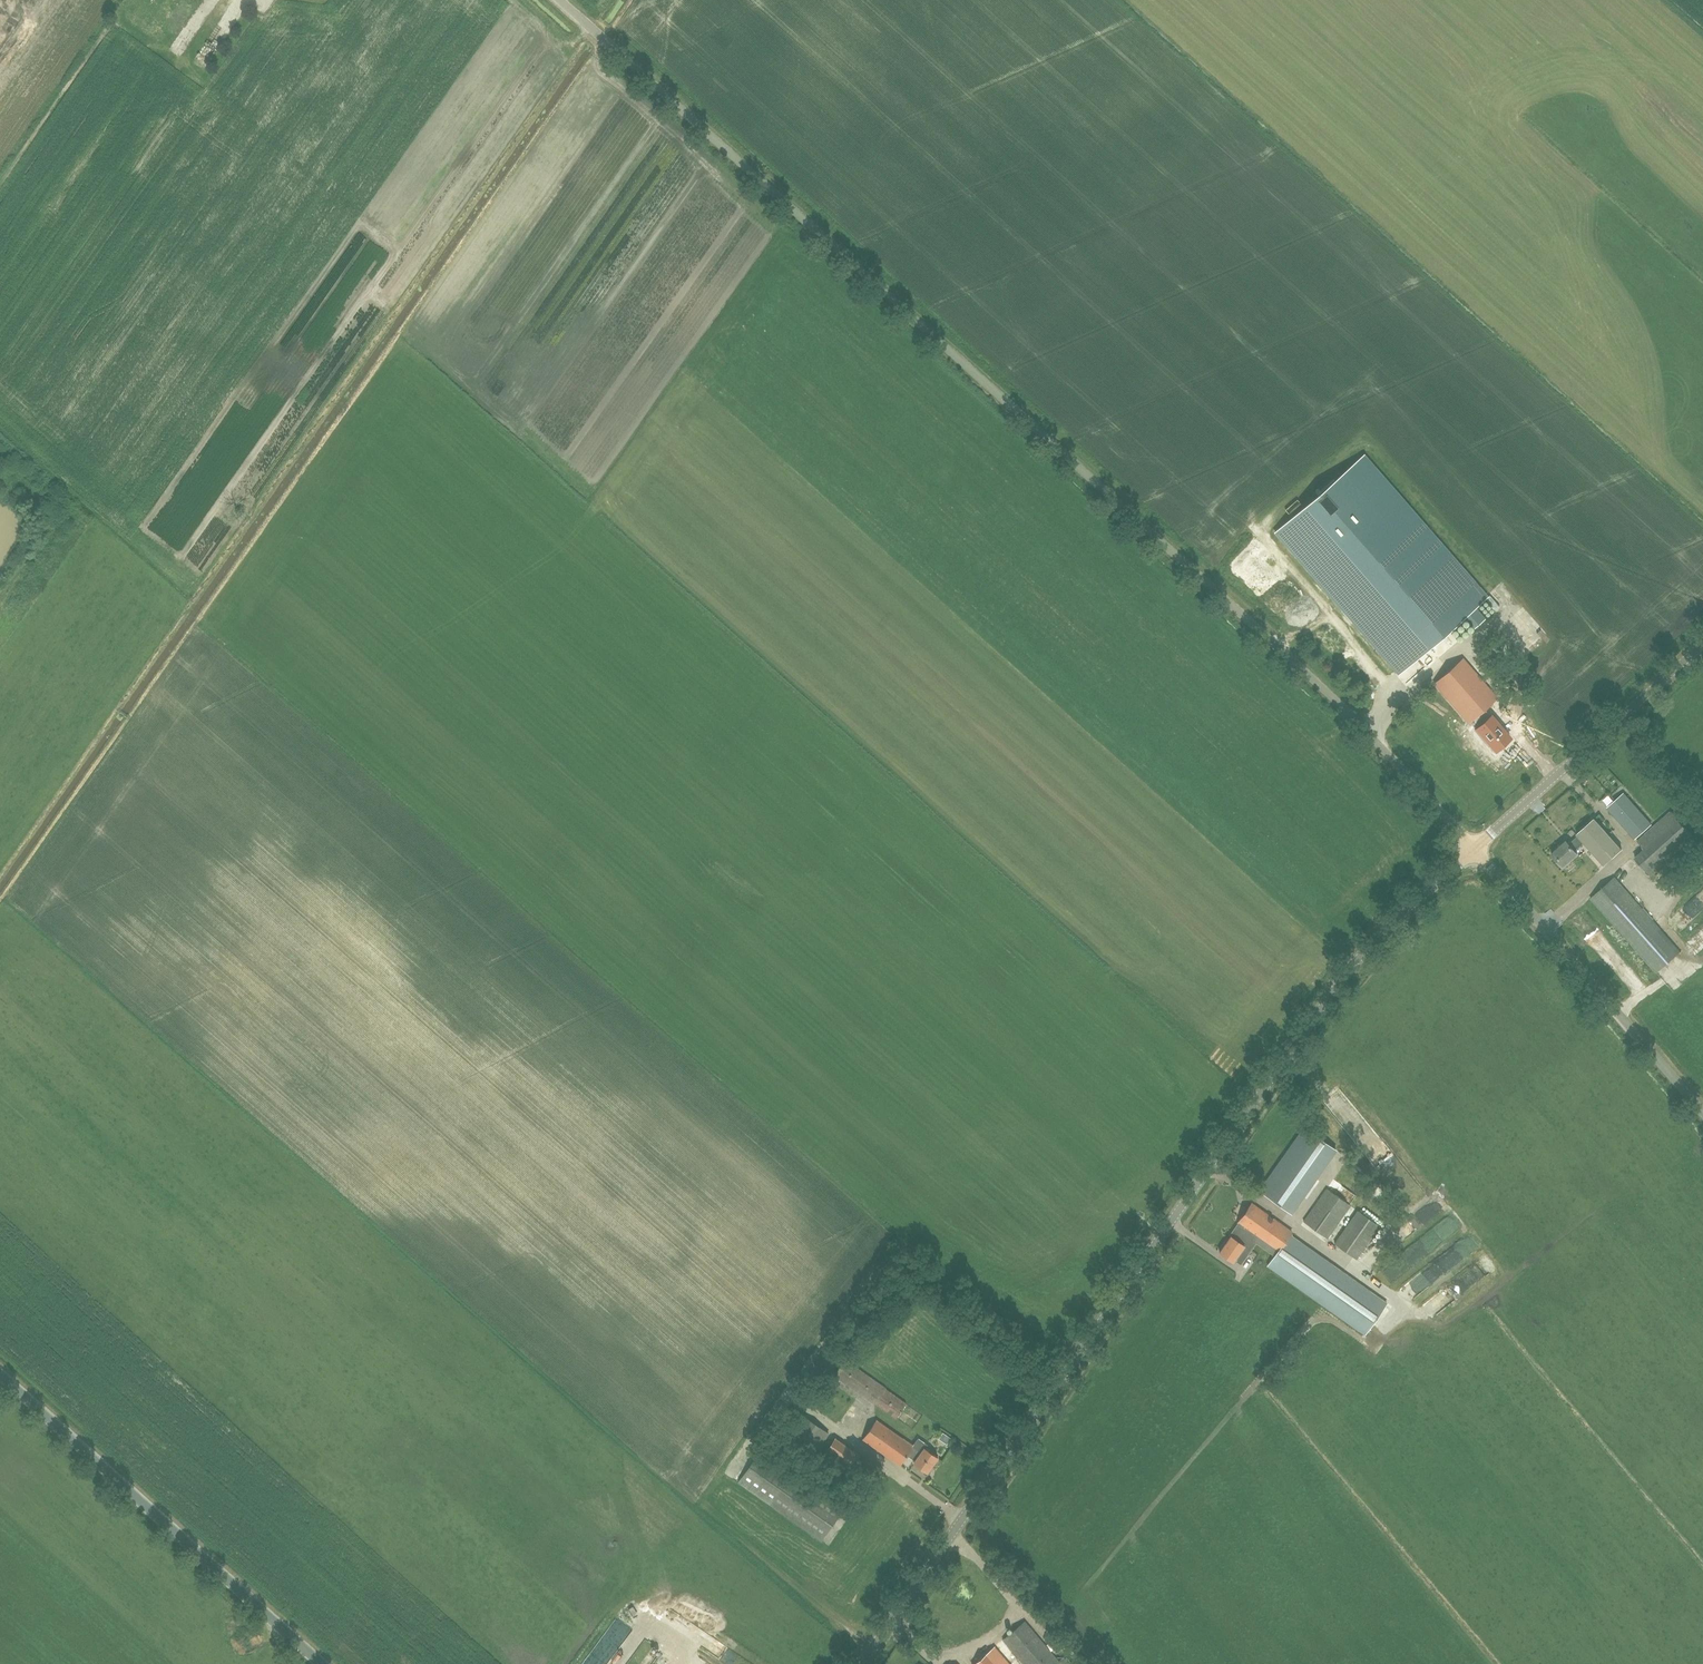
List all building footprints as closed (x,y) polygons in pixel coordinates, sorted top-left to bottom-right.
[(1475,608),(1488,597),(1365,455),(1276,534),(1398,675),(1465,617),(1476,628),(1486,620),(1475,608)] [(1469,722),(1472,719),(1482,710),(1497,698),(1464,660),(1436,684),(1469,722)] [(1491,714),(1475,729),(1491,747),(1493,745),(1497,751),(1505,744),(1506,746),(1511,742),(1510,740),(1512,738),(1491,714)] [(1635,838),(1651,824),(1623,793),(1607,808),(1635,838)] [(1652,877),(1695,839),(1670,811),(1662,819),(1637,841),(1645,850),(1635,858),(1652,877)] [(1604,865),(1622,849),(1595,818),(1577,834),(1578,835),(1575,838),(1581,845),(1584,842),(1604,865)] [(1581,845),(1575,838),(1569,844),(1566,840),(1551,854),(1563,866),(1577,853),(1575,850),(1581,845)] [(1657,972),(1680,951),(1614,878),(1591,898),(1657,972)] [(1322,1169),(1289,1146),(1259,1189),(1261,1191),(1292,1212),(1322,1169)] [(1357,1199),(1372,1192),(1366,1180),(1351,1187),(1357,1199)] [(1328,1238),(1351,1205),(1327,1189),(1304,1221),(1328,1238)] [(1292,1232),(1252,1203),(1229,1235),(1231,1236),(1220,1252),(1233,1262),(1235,1260),(1241,1264),(1251,1250),(1249,1248),(1255,1240),(1257,1242),(1260,1238),(1278,1250),(1268,1265),(1362,1333),(1384,1303),(1290,1235),(1292,1232)] [(1357,1259),(1380,1226),(1358,1211),(1335,1243),(1357,1259)] [(1447,1281),(1465,1261),(1458,1255),(1440,1275),(1447,1281)] [(1414,1309),(1421,1302),(1418,1298),(1410,1305),(1414,1309)] [(885,1389),(886,1388),(846,1359),(834,1375),(875,1404),(875,1403),(896,1418),(906,1404),(885,1389)] [(788,1435),(794,1439),(808,1418),(802,1415),(788,1435)] [(912,1446),(877,1420),(863,1439),(900,1465),(907,1455),(915,1461),(914,1462),(927,1472),(938,1457),(925,1448),(928,1444),(918,1438),(912,1446)] [(844,1509),(761,1451),(738,1482),(821,1541),(844,1509)] [(979,1620),(974,1629),(981,1632),(985,1623),(979,1620)] [(1059,1662),(1025,1621),(1003,1640),(1023,1663),(1056,1663),(1059,1662)] [(994,1647),(974,1663),(1009,1663),(994,1647)]
